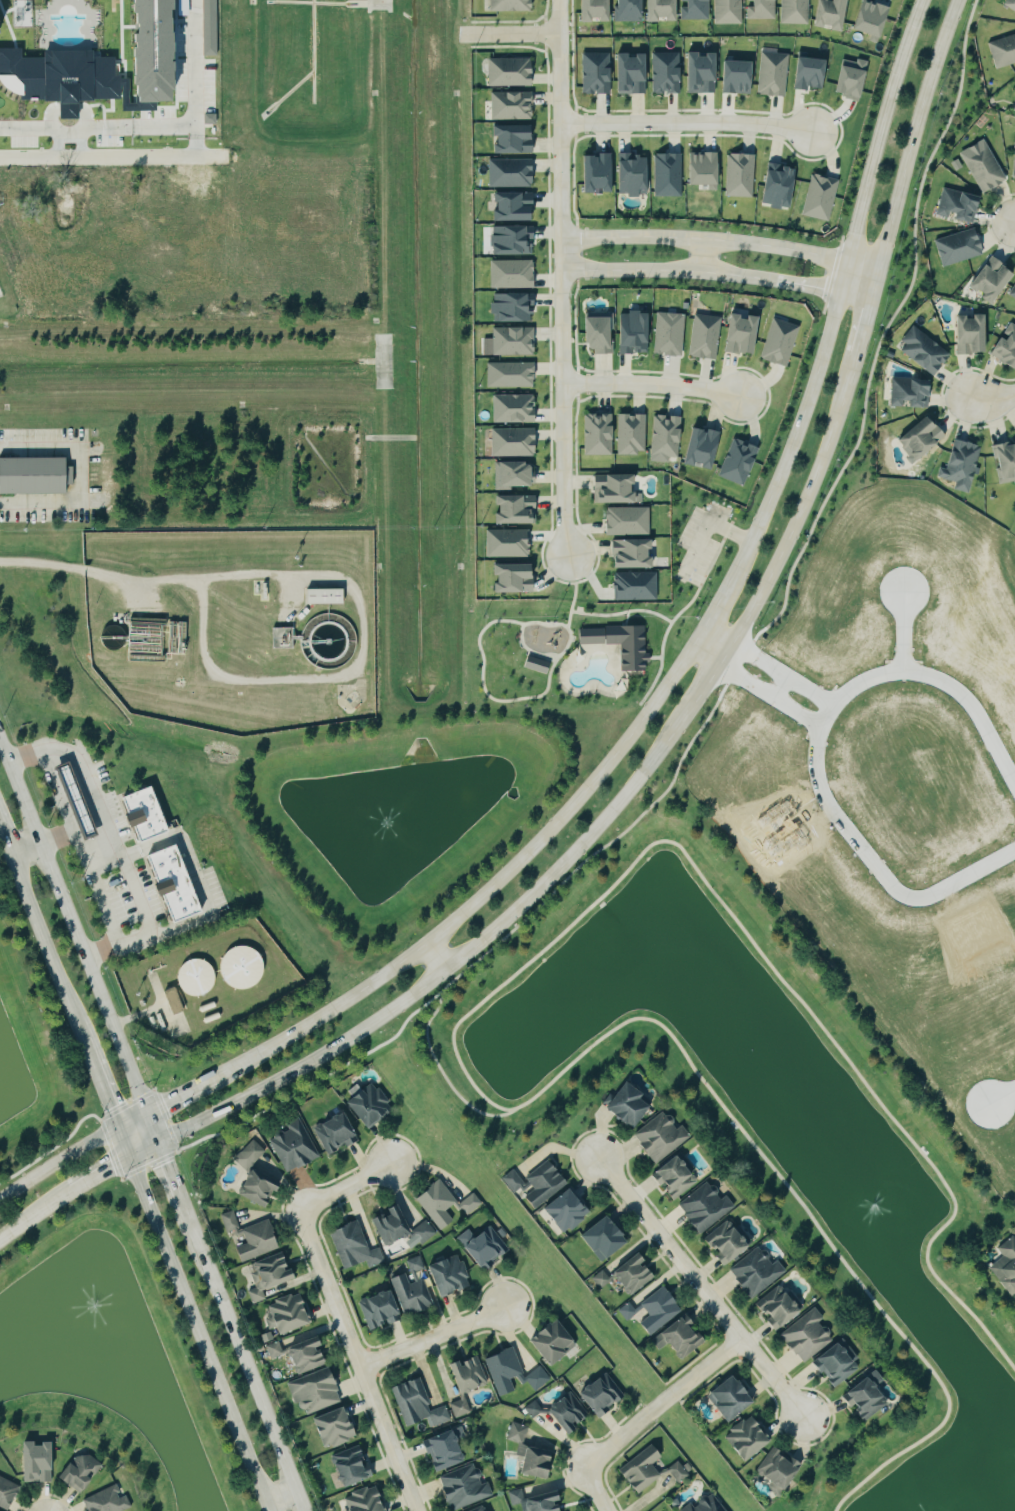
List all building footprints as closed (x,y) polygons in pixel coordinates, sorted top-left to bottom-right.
[(1,56),(1,64),(21,103),(65,101),(66,120),(84,119),(84,102),(124,100),(122,57),(99,58),(99,51),(50,53),(27,65),(27,49),(5,50),(0,41),(17,32),(1,0),(0,0),(0,56),(1,56)] [(132,13),(134,13),(134,24),(136,24),(136,35),(133,34),(132,44),(135,43),(134,48),(132,48),(132,85),(135,85),(135,96),(137,96),(137,102),(170,101),(169,90),(172,90),(171,27),(170,27),(170,24),(172,24),(172,19),(170,19),(169,10),(172,10),(172,0),(132,0),(132,13)] [(202,55),(201,0),(215,0),(215,55),(202,55)] [(486,10),(527,11),(528,0),(487,0),(486,10)] [(604,0),(575,0),(576,21),(604,20),(604,0)] [(612,20),(637,21),(637,0),(612,0),(612,20)] [(642,20),(658,20),(658,19),(671,19),(671,0),(642,0),(642,20)] [(679,19),(705,18),(705,0),(679,0),(679,19)] [(739,0),(711,0),(712,23),(739,23),(739,0)] [(772,18),(771,0),(746,0),(746,19),(772,18)] [(806,23),(807,0),(779,0),(778,23),(806,23)] [(826,27),(826,29),(837,31),(841,0),(813,0),(809,24),(826,27)] [(876,37),(886,7),(868,0),(858,0),(849,28),(876,37)] [(998,4),(1014,14),(1014,0),(1000,0),(998,4)] [(1014,62),(1014,33),(986,41),(994,68),(1014,62)] [(676,92),(676,51),(649,52),(650,93),(676,92)] [(711,92),(711,53),(693,53),(693,51),(682,51),(683,92),(711,92)] [(784,96),(786,52),(758,51),(756,94),(784,96)] [(607,93),(607,52),(580,52),(581,93),(607,93)] [(641,93),(640,54),(622,54),(622,52),(612,52),(613,93),(641,93)] [(485,85),(528,85),(528,57),(485,57),(485,85)] [(792,88),(806,89),(806,87),(820,87),(821,58),(793,57),(792,88)] [(857,99),(864,60),(855,58),(854,61),(838,58),(831,94),(857,99)] [(747,60),(719,59),(718,92),(746,93),(747,60)] [(488,118),(530,119),(530,105),(531,105),(531,91),(488,91),(488,118)] [(219,124),(219,115),(207,115),(207,124),(219,124)] [(530,152),(530,124),(487,125),(487,134),(491,134),(492,143),(488,143),(488,153),(530,152)] [(957,151),(979,192),(1004,179),(982,138),(957,151)] [(607,152),(594,152),(594,155),(578,155),(579,191),(608,191),(607,152)] [(652,152),(651,195),(679,196),(679,153),(652,152)] [(705,184),(705,189),(713,189),(713,152),(686,152),(685,183),(705,184)] [(643,154),(617,153),(616,160),(614,160),(613,194),(642,194),(643,154)] [(724,153),(724,196),(751,196),(751,153),(724,153)] [(486,187),(530,186),(530,158),(486,159),(486,187)] [(762,169),(756,203),(784,208),(791,167),(767,163),(766,170),(762,169)] [(801,215),(827,222),(837,180),(813,174),(813,175),(811,175),(801,215)] [(948,217),(969,223),(976,196),(941,187),(934,213),(948,217)] [(530,220),(530,192),(489,192),(489,220),(530,220)] [(532,226),(489,225),(488,253),(531,255),(532,226)] [(939,265),(981,254),(973,227),(932,239),(939,265)] [(979,263),(965,285),(979,294),(977,297),(986,303),(1008,269),(988,256),(982,265),(979,263)] [(530,259),(488,260),(488,288),(530,287),(530,259)] [(1014,279),(1007,296),(1014,300),(1014,278),(1014,279)] [(490,321),(531,320),(530,293),(489,293),(490,321)] [(615,353),(644,353),(644,311),(615,311),(615,353)] [(652,354),(680,355),(682,313),(653,311),(652,354)] [(752,317),(734,314),(726,312),(720,350),(747,354),(752,317)] [(713,359),(719,317),(692,313),(686,355),(713,359)] [(980,352),(979,313),(968,314),(968,316),(952,316),(953,353),(980,352)] [(579,315),(579,348),(591,348),(591,353),(608,353),(608,329),(610,329),(610,315),(579,315)] [(797,326),(771,317),(757,358),(783,367),(797,326)] [(1009,322),(987,353),(1008,368),(1014,359),(1014,326),(1009,322)] [(491,355),(531,354),(531,326),(491,327),(491,355)] [(898,353),(932,374),(947,350),(909,326),(899,341),(904,344),(898,353)] [(484,386),(531,387),(532,362),(485,362),(484,386)] [(887,405),(901,407),(901,405),(925,408),(929,381),(891,376),(887,405)] [(533,422),(533,394),(491,394),(491,422),(533,422)] [(608,455),(608,413),(582,413),(581,454),(608,455)] [(617,414),(628,414),(628,415),(632,415),(632,414),(644,414),(644,451),(636,450),(636,455),(616,455),(617,414)] [(894,440),(913,461),(941,435),(921,414),(894,440)] [(676,457),(677,415),(650,415),(648,461),(666,462),(666,457),(676,457)] [(533,428),(489,427),(488,455),(532,456),(533,428)] [(709,468),(714,431),(702,429),(702,430),(685,428),(680,463),(709,468)] [(743,485),(754,445),(728,438),(717,477),(743,485)] [(935,477),(954,481),(952,489),(966,492),(970,473),(976,475),(978,468),(973,467),(978,445),(950,439),(943,468),(937,467),(935,477)] [(1013,440),(989,446),(998,483),(1014,479),(1014,446),(1013,440)] [(64,494),(0,493),(0,458),(65,459),(64,494)] [(492,487),(533,486),(532,461),(492,462),(492,487)] [(634,503),(634,492),(629,492),(629,484),(632,484),(632,475),(593,475),(593,490),(597,490),(597,503),(634,503)] [(533,523),(532,495),(490,495),(490,523),(533,523)] [(603,507),(603,535),(647,534),(646,507),(603,507)] [(526,556),(526,529),(483,530),(484,557),(526,556)] [(646,539),(608,540),(608,568),(645,567),(645,548),(646,548),(646,539)] [(493,592),(493,584),(496,584),(496,575),(493,575),(493,564),(529,564),(529,576),(532,576),(532,592),(493,592)] [(654,571),(611,572),(611,600),(655,599),(654,571)] [(308,590),(341,589),(341,603),(308,604),(308,590)] [(617,643),(618,671),(644,670),(643,626),(575,627),(575,644),(617,643)] [(272,628),(291,628),(291,647),(272,647),(272,628)] [(549,663),(546,673),(523,667),(526,656),(549,663)] [(68,761),(97,835),(83,840),(54,767),(68,761)] [(138,842),(121,797),(149,787),(166,831),(138,842)] [(173,924),(146,855),(174,845),(200,913),(173,924)] [(229,949),(226,952),(223,955),(221,959),(220,963),(220,967),(220,971),(221,975),(224,979),(226,982),(229,985),(233,987),(237,988),(241,988),(245,988),(249,986),(253,984),(256,982),(259,978),(261,975),(262,971),(262,966),(262,962),(260,958),(258,955),(256,952),(253,949),(249,947),(245,946),(241,946),(237,946),(233,947),(229,949)] [(190,960),(186,962),(183,964),(180,968),(178,971),(178,975),(178,979),(178,983),(180,987),(183,990),(186,993),(189,994),(193,995),(197,995),(201,995),(205,993),(208,990),(211,987),(213,984),(214,980),(214,975),(213,972),(211,968),(208,965),(205,962),(202,960),(198,959),(194,959),(190,960)] [(182,1011),(171,1015),(162,991),(173,987),(182,1011)] [(168,992),(177,1017),(188,1013),(179,988),(168,992)] [(657,1107),(647,1099),(650,1095),(633,1081),(612,1107),(639,1129),(657,1107)] [(372,1128),(396,1112),(377,1083),(365,1091),(361,1085),(349,1093),(372,1128)] [(682,1129),(668,1111),(637,1136),(659,1164),(694,1136),(686,1126),(682,1129)] [(331,1156),(363,1141),(350,1113),(318,1128),(331,1156)] [(303,1119),(291,1125),(294,1130),(273,1141),(290,1174),(323,1158),(303,1119)] [(249,1172),(268,1151),(255,1139),(236,1159),(249,1172)] [(656,1176),(676,1201),(702,1179),(681,1155),(656,1176)] [(538,1209),(571,1184),(553,1159),(526,1179),(517,1168),(504,1178),(516,1193),(523,1188),(538,1209)] [(283,1193),(288,1183),(255,1168),(242,1195),(270,1208),(278,1191),(283,1193)] [(460,1204),(444,1181),(419,1198),(442,1232),(457,1222),(449,1210),(459,1204),(467,1216),(484,1204),(476,1192),(460,1204)] [(738,1208),(729,1195),(724,1199),(711,1181),(681,1204),(703,1234),(738,1208)] [(566,1233),(594,1214),(576,1189),(548,1208),(566,1233)] [(430,1220),(412,1228),(403,1206),(375,1218),(388,1247),(407,1239),(411,1248),(438,1236),(430,1220)] [(243,1235),(238,1211),(223,1214),(227,1233),(237,1231),(238,1236),(243,1235)] [(585,1236),(606,1263),(633,1242),(612,1215),(585,1236)] [(245,1229),(250,1243),(238,1247),(244,1263),(284,1247),(273,1219),(245,1229)] [(708,1238),(720,1254),(718,1256),(728,1268),(757,1246),(741,1226),(738,1229),(731,1220),(708,1238)] [(346,1269),(370,1263),(371,1267),(386,1262),(382,1248),(371,1251),(362,1222),(335,1230),(346,1269)] [(511,1249),(493,1227),(469,1247),(487,1269),(511,1249)] [(460,1236),(466,1247),(478,1240),(471,1230),(460,1236)] [(998,1257),(984,1267),(1006,1297),(1014,1291),(1014,1240),(1011,1234),(992,1248),(998,1257)] [(790,1272),(781,1260),(776,1264),(762,1246),(733,1270),(756,1299),(790,1272)] [(658,1276),(647,1264),(651,1261),(643,1252),(617,1275),(636,1295),(658,1276)] [(266,1291),(301,1280),(298,1268),(293,1269),(288,1254),(251,1264),(257,1288),(250,1290),(254,1304),(269,1300),(266,1291)] [(474,1287),(462,1255),(434,1265),(446,1297),(474,1287)] [(427,1269),(422,1256),(409,1260),(417,1282),(424,1280),(421,1271),(427,1269)] [(602,1289),(613,1281),(604,1270),(594,1278),(602,1289)] [(412,1285),(408,1274),(395,1279),(408,1316),(435,1307),(426,1280),(412,1285)] [(808,1311),(785,1283),(757,1305),(780,1334),(808,1311)] [(686,1312),(668,1286),(644,1302),(653,1316),(642,1323),(651,1336),(686,1312)] [(363,1303),(374,1332),(406,1320),(395,1290),(363,1303)] [(315,1324),(305,1292),(265,1305),(273,1332),(264,1335),(272,1359),(292,1353),(288,1342),(277,1345),(274,1338),(315,1324)] [(640,1313),(631,1302),(621,1311),(629,1321),(640,1313)] [(837,1341),(823,1322),(828,1319),(820,1308),(785,1335),(807,1364),(837,1341)] [(663,1350),(672,1342),(684,1358),(706,1342),(688,1318),(656,1341),(663,1350)] [(528,1341),(537,1334),(536,1333),(544,1327),(543,1326),(547,1322),(549,1324),(555,1320),(575,1345),(549,1366),(528,1341)] [(302,1375),(333,1362),(323,1336),(291,1349),(302,1375)] [(818,1362),(839,1388),(866,1367),(845,1341),(818,1362)] [(513,1379),(526,1374),(516,1349),(488,1359),(502,1397),(517,1392),(513,1379)] [(466,1394),(491,1387),(482,1357),(451,1366),(455,1381),(462,1379),(466,1394)] [(554,1380),(544,1365),(527,1377),(538,1392),(554,1380)] [(305,1417),(346,1402),(333,1367),(292,1382),(305,1417)] [(889,1380),(881,1371),(875,1376),(883,1385),(889,1380)] [(629,1398),(611,1374),(585,1394),(603,1418),(629,1398)] [(759,1405),(741,1376),(713,1394),(730,1423),(759,1405)] [(894,1398),(870,1377),(849,1401),(872,1422),(894,1398)] [(409,1427),(433,1419),(436,1427),(453,1421),(448,1406),(434,1411),(424,1379),(396,1388),(409,1427)] [(552,1408),(574,1437),(583,1430),(580,1427),(593,1417),(573,1391),(547,1412),(537,1400),(527,1408),(537,1420),(552,1408)] [(453,1404),(458,1418),(473,1413),(468,1398),(453,1404)] [(328,1449),(361,1437),(350,1408),(317,1420),(328,1449)] [(728,1434),(749,1463),(776,1443),(755,1414),(728,1434)] [(469,1462),(458,1430),(427,1441),(438,1473),(469,1462)] [(51,1482),(23,1482),(22,1442),(33,1441),(33,1446),(41,1446),(41,1442),(50,1442),(51,1482)] [(655,1464),(666,1456),(657,1444),(623,1470),(641,1494),(664,1476),(655,1464)] [(348,1489),(376,1478),(363,1445),(335,1456),(348,1489)] [(546,1479),(548,1469),(547,1468),(548,1462),(547,1462),(550,1452),(528,1447),(525,1449),(519,1473),(546,1479)] [(759,1470),(776,1484),(771,1489),(782,1498),(805,1470),(777,1448),(759,1470)] [(97,1480),(95,1478),(105,1466),(88,1450),(63,1477),(84,1495),(97,1480)] [(669,1469),(681,1484),(692,1475),(680,1460),(669,1469)] [(491,1483),(486,1485),(479,1464),(443,1476),(455,1510),(496,1497),(491,1483)] [(12,1510),(24,1486),(0,1475),(0,1505),(12,1510)] [(380,1485),(347,1497),(352,1510),(350,1510),(390,1510),(380,1485)] [(92,1510),(129,1510),(134,1509),(129,1496),(123,1498),(118,1486),(87,1498),(92,1510)] [(562,1502),(567,1501),(564,1491),(526,1500),(524,1489),(510,1492),(513,1506),(526,1503),(527,1510),(564,1510),(562,1502)] [(714,1493),(697,1507),(693,1503),(683,1510),(729,1510),(714,1493)] [(670,1502),(675,1499),(679,1505),(673,1508),(670,1502)]
